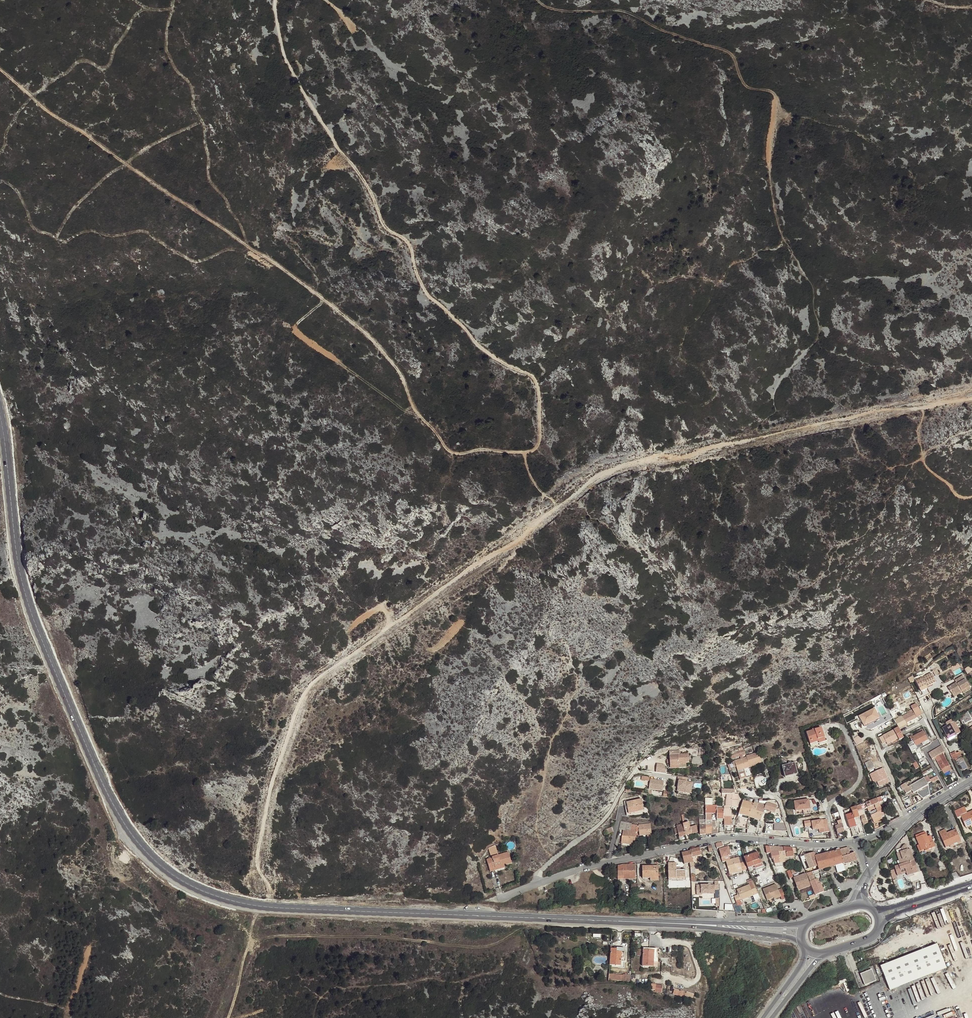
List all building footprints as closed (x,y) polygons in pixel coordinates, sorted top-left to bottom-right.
[(910,683),(919,700),(929,695),(926,690),(936,685),(936,684),(931,673),(921,679),(915,681),(915,680),(910,683)] [(962,692),(963,694),(971,689),(965,679),(957,684),(956,682),(948,687),(950,691),(952,690),(955,695),(961,691),(962,692)] [(936,685),(926,690),(929,695),(938,690),(936,685)] [(879,718),(874,709),(859,716),(861,720),(863,720),(866,725),(879,718)] [(914,712),(903,717),(906,723),(916,717),(914,712)] [(965,724),(971,720),(971,719),(969,714),(962,718),(965,724)] [(956,735),(960,733),(954,722),(953,722),(952,723),(950,720),(946,723),(947,725),(943,728),(948,737),(955,733),(956,735)] [(811,746),(819,743),(820,745),(826,743),(821,727),(812,730),(813,730),(807,732),(811,746)] [(900,740),(904,738),(898,727),(879,737),(883,744),(885,743),(886,742),(888,744),(899,738),(900,740)] [(928,740),(923,731),(913,737),(912,735),(909,737),(911,740),(912,739),(916,746),(921,744),(928,740)] [(854,738),(857,745),(863,741),(860,735),(854,738)] [(886,742),(885,743),(887,747),(900,740),(899,738),(888,744),(886,742)] [(932,742),(936,749),(941,745),(938,739),(932,742)] [(744,769),(750,767),(749,766),(747,757),(743,759),(742,755),(745,754),(744,749),(738,751),(740,755),(741,757),(741,759),(735,761),(736,767),(738,771),(744,769)] [(950,754),(953,761),(962,756),(958,750),(950,754)] [(733,759),(741,757),(740,755),(738,751),(736,752),(731,755),(733,759)] [(747,757),(749,766),(755,764),(761,762),(758,752),(746,756),(747,757)] [(942,753),(935,757),(944,774),(952,770),(942,753)] [(689,754),(669,755),(670,766),(679,766),(679,763),(686,763),(689,762),(689,754)] [(868,771),(875,768),(872,760),(865,763),(868,771)] [(795,763),(782,766),(785,777),(798,774),(795,763)] [(658,764),(658,773),(667,773),(667,764),(658,764)] [(888,778),(883,768),(870,775),(874,783),(877,782),(879,787),(889,782),(887,779),(888,778)] [(691,793),(692,782),(687,781),(688,778),(678,776),(678,780),(679,780),(678,789),(685,790),(685,792),(691,793)] [(927,797),(930,796),(928,785),(927,784),(930,782),(927,776),(909,786),(913,793),(915,792),(923,799),(926,798),(927,798),(927,797)] [(664,781),(651,779),(650,782),(649,787),(649,789),(662,791),(664,781)] [(727,794),(726,806),(730,807),(732,807),(738,807),(738,806),(739,800),(738,796),(738,794),(733,794),(733,790),(722,790),(722,794),(727,794)] [(877,799),(866,803),(867,805),(868,807),(879,803),(882,801),(880,797),(877,799)] [(903,801),(907,809),(914,805),(909,798),(903,801)] [(642,799),(626,803),(629,814),(644,811),(642,799)] [(739,814),(744,816),(748,802),(743,800),(739,814)] [(809,800),(794,802),(796,811),(810,809),(809,800)] [(645,812),(644,811),(629,814),(626,803),(626,801),(624,801),(627,816),(645,812)] [(747,825),(749,817),(753,803),(748,802),(744,816),(747,817),(747,819),(740,817),(739,821),(737,821),(736,826),(736,828),(747,829),(747,825)] [(754,802),(753,803),(749,817),(761,820),(763,815),(756,813),(759,803),(754,802)] [(777,806),(767,803),(766,804),(759,803),(756,813),(763,815),(765,809),(775,812),(777,806)] [(884,815),(879,803),(868,807),(867,808),(868,811),(876,809),(876,810),(870,813),(874,823),(878,822),(880,817),(884,815)] [(717,806),(705,805),(706,814),(712,814),(712,820),(706,821),(706,826),(711,825),(716,825),(715,819),(717,819),(717,809),(717,806)] [(861,805),(856,807),(859,817),(861,816),(862,821),(864,825),(868,823),(865,819),(861,805)] [(724,809),(724,817),(729,817),(732,817),(734,817),(736,815),(731,815),(731,811),(730,811),(730,807),(726,806),(724,806),(724,809)] [(856,807),(851,809),(852,812),(853,813),(852,813),(854,819),(856,825),(856,826),(862,825),(859,817),(856,807)] [(954,811),(957,818),(961,816),(961,817),(966,828),(971,826),(970,825),(971,824),(971,813),(968,815),(967,813),(965,807),(954,811)] [(846,816),(847,821),(852,820),(854,826),(856,825),(854,819),(852,813),(846,816)] [(729,820),(729,817),(724,817),(724,819),(724,826),(734,826),(734,820),(729,820)] [(814,830),(820,830),(821,833),(831,832),(829,819),(813,821),(814,830)] [(798,820),(790,822),(792,830),(800,828),(798,820)] [(621,821),(619,829),(623,830),(623,836),(622,836),(621,843),(635,845),(636,831),(637,826),(632,825),(632,824),(621,821)] [(689,822),(683,824),(685,836),(691,834),(690,827),(689,822)] [(647,839),(652,838),(651,824),(639,825),(639,826),(639,831),(640,836),(647,835),(647,839)] [(679,837),(685,836),(683,824),(676,826),(677,828),(674,829),(675,834),(678,834),(679,837)] [(835,827),(838,834),(845,832),(842,824),(835,827)] [(747,829),(747,833),(755,834),(757,826),(747,825),(747,829)] [(939,832),(946,847),(951,845),(950,844),(960,839),(956,829),(952,831),(952,833),(947,835),(947,833),(945,830),(939,832)] [(926,834),(916,838),(919,845),(922,851),(925,849),(927,848),(928,850),(935,847),(933,842),(930,843),(926,834)] [(723,846),(722,842),(715,844),(717,848),(719,853),(726,850),(724,846),(723,846)] [(908,850),(906,844),(904,845),(901,848),(898,849),(899,853),(897,853),(900,864),(894,866),(898,876),(906,873),(907,876),(918,872),(911,852),(909,853),(908,850)] [(513,863),(509,851),(499,854),(496,845),(489,847),(492,857),(487,858),(491,871),(506,867),(505,865),(513,863)] [(792,848),(783,847),(784,852),(786,851),(787,857),(793,856),(792,848)] [(692,857),(701,855),(700,848),(690,850),(690,851),(682,853),(683,860),(684,864),(690,863),(691,868),(691,882),(692,886),(698,886),(698,882),(696,882),(695,868),(692,857)] [(849,850),(848,848),(840,850),(837,851),(817,856),(815,856),(818,866),(819,870),(836,866),(838,872),(845,870),(843,864),(858,861),(855,853),(853,853),(850,855),(849,850)] [(783,852),(771,853),(772,859),(773,859),(774,864),(783,863),(785,862),(784,858),(787,857),(786,851),(784,852),(783,852)] [(818,866),(815,856),(814,852),(805,855),(803,856),(800,857),(803,866),(805,870),(818,866)] [(758,853),(744,858),(746,863),(750,873),(763,867),(758,853)] [(742,870),(747,869),(745,862),(740,863),(739,858),(726,861),(729,872),(742,868),(742,870)] [(676,864),(668,864),(668,878),(686,878),(686,870),(680,871),(680,868),(679,868),(677,868),(677,865),(676,864)] [(636,865),(623,865),(618,866),(618,879),(636,879),(636,865)] [(658,866),(642,867),(643,878),(651,878),(659,878),(658,866)] [(806,873),(815,895),(824,892),(820,883),(819,884),(817,885),(815,881),(815,880),(814,880),(811,872),(806,873)] [(810,886),(806,874),(794,878),(797,887),(798,890),(810,886)] [(749,882),(749,885),(737,890),(738,893),(737,893),(738,895),(734,896),(737,903),(741,902),(741,900),(752,895),(758,893),(752,881),(749,882)] [(785,898),(782,889),(778,890),(776,884),(763,890),(767,900),(774,898),(780,895),(780,896),(782,900),(785,898)] [(937,944),(881,966),(890,990),(946,968),(937,944)] [(610,948),(609,965),(620,965),(620,967),(624,967),(624,962),(625,961),(623,961),(624,948),(621,948),(621,951),(616,951),(616,949),(610,948)] [(643,966),(654,966),(654,962),(658,962),(658,959),(656,958),(657,949),(643,948),(643,966)] [(865,985),(876,981),(872,970),(860,974),(865,985)] [(656,985),(651,984),(650,989),(655,990),(655,991),(661,992),(663,985),(656,984),(656,985)]
